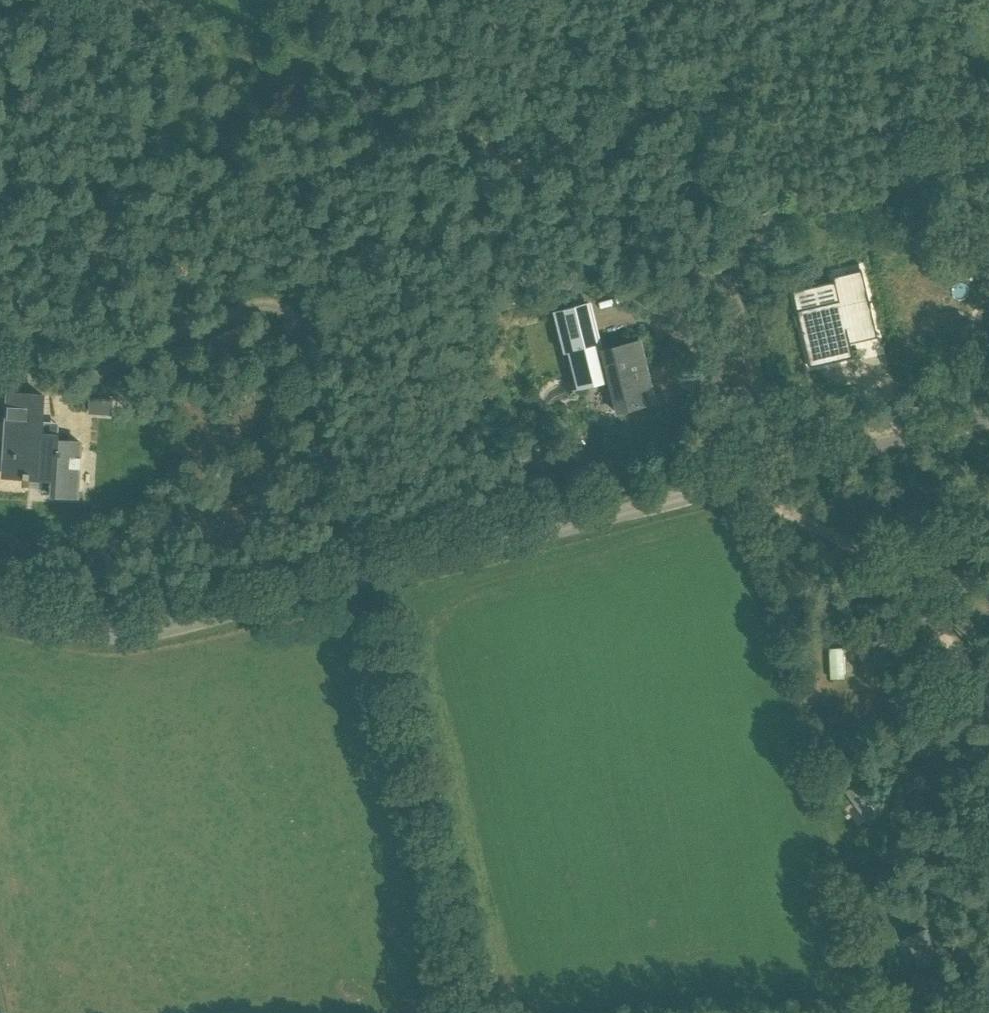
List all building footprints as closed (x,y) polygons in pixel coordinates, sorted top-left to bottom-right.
[(931,297),(955,294),(953,268),(928,271),(931,297)] [(842,302),(799,312),(812,366),(852,357),(849,343),(876,337),(860,271),(836,277),(842,302)] [(591,304),(555,313),(566,356),(568,356),(578,392),(611,383),(618,412),(656,403),(649,373),(646,373),(637,342),(603,351),(591,304)] [(41,476),(40,492),(66,494),(70,440),(45,438),(46,425),(30,424),(33,393),(0,390),(0,473),(41,476)] [(846,678),(845,647),(830,648),(831,678),(846,678)] [(855,785),(846,792),(867,821),(876,814),(855,785)] [(908,935),(919,967),(938,960),(927,928),(908,935)]
